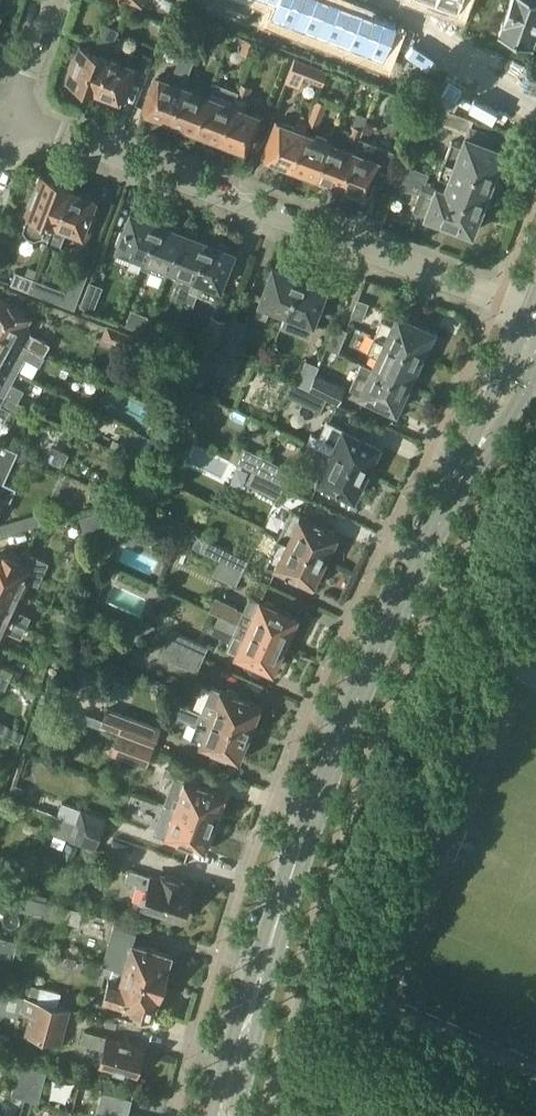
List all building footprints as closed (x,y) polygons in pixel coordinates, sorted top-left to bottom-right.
[(273,14),(296,23),(305,0),(278,0),(273,14)] [(296,23),(320,32),(332,0),(305,0),(296,23)] [(320,32),(343,41),(356,8),(335,0),(332,0),(320,32)] [(436,1),(459,10),(463,0),(436,0),(436,1)] [(535,32),(535,1),(534,0),(512,0),(500,35),(531,46),(535,32)] [(205,4),(201,15),(210,18),(214,8),(205,4)] [(356,8),(343,41),(367,50),(380,17),(356,8)] [(236,11),(232,21),(242,25),(246,15),(236,11)] [(246,15),(242,25),(251,29),(255,18),(246,15)] [(380,17),(367,50),(390,59),(403,26),(380,17)] [(212,40),(219,23),(208,19),(202,37),(212,40)] [(78,60),(70,82),(73,83),(75,87),(81,89),(85,88),(96,92),(97,89),(109,55),(109,56),(112,48),(117,35),(119,28),(107,23),(97,51),(83,46),(82,49),(79,51),(76,57),(78,60)] [(117,35),(112,48),(120,51),(125,38),(117,35)] [(253,55),(257,42),(245,38),(241,50),(253,55)] [(159,75),(145,111),(149,112),(150,115),(156,117),(158,116),(170,120),(184,84),(185,85),(195,56),(181,51),(172,76),(174,77),(173,81),(159,75)] [(153,55),(144,52),(138,67),(148,71),(153,55)] [(109,55),(97,89),(108,93),(110,97),(115,99),(119,98),(122,99),(135,65),(109,56),(109,55)] [(322,84),(327,71),(294,58),(286,80),(300,86),(303,76),(322,84)] [(209,94),(195,130),(198,131),(200,134),(205,136),(208,135),(220,139),(233,104),(235,104),(238,95),(240,91),(239,90),(214,81),(209,94)] [(240,91),(238,95),(248,99),(253,86),(242,82),(239,90),(240,91)] [(184,84),(170,120),(182,125),(183,128),(189,130),(192,128),(195,130),(209,94),(185,85),(184,84)] [(313,108),(308,121),(319,126),(325,113),(329,102),(318,98),(313,108)] [(233,104),(220,139),(232,144),(233,146),(238,149),(241,147),(245,149),(259,113),(235,104),(233,104)] [(443,108),(438,122),(467,133),(468,133),(470,126),(473,119),(472,119),(444,109),(443,108)] [(279,121),(266,156),(270,158),(271,161),(276,163),(279,162),(291,166),(305,130),(308,121),(298,117),(294,127),(279,121)] [(352,124),(347,138),(357,142),(359,136),(362,128),(365,120),(356,117),(353,125),(352,124)] [(452,140),(444,161),(493,178),(494,174),(497,173),(499,167),(498,165),(503,150),(491,145),(493,141),(485,138),(487,132),(470,126),(468,133),(467,133),(463,144),(452,140)] [(305,130),(291,166),(303,171),(304,173),(309,176),(312,174),(316,175),(329,140),(305,130)] [(354,149),(341,185),(352,189),(354,192),(359,194),(362,193),(366,195),(372,180),(382,184),(384,178),(391,160),(395,150),(359,136),(357,142),(354,149)] [(329,140),(316,175),(320,177),(321,180),(326,182),(329,180),(341,185),(354,149),(329,140)] [(391,160),(384,178),(398,183),(404,165),(391,160)] [(444,161),(439,175),(449,179),(445,190),(445,192),(482,206),(488,191),(491,190),(493,184),(492,181),(493,178),(444,161)] [(398,183),(397,186),(407,190),(409,187),(420,191),(413,209),(426,214),(426,215),(472,232),(477,218),(480,217),(483,211),(481,208),(482,206),(445,192),(445,190),(426,183),(425,184),(410,179),(415,167),(405,164),(404,165),(398,183)] [(415,167),(410,179),(425,184),(426,183),(430,173),(415,167)] [(30,212),(24,228),(28,234),(35,237),(43,234),(50,237),(68,188),(69,188),(71,185),(57,180),(58,177),(47,173),(46,176),(43,175),(34,196),(32,195),(27,207),(30,208),(28,212),(30,212)] [(50,237),(48,242),(60,246),(67,227),(89,235),(97,213),(90,210),(95,198),(92,197),(93,194),(81,190),(80,193),(69,188),(68,188),(50,237)] [(121,232),(116,243),(119,244),(118,247),(133,253),(129,266),(139,270),(141,266),(157,222),(146,217),(147,215),(136,210),(135,213),(132,212),(123,233),(121,232)] [(157,222),(141,266),(166,276),(169,268),(183,231),(180,230),(181,228),(170,223),(169,226),(157,222)] [(183,231),(169,268),(186,275),(181,286),(175,298),(185,302),(208,241),(197,236),(198,234),(186,229),(185,232),(183,231)] [(208,241),(185,302),(193,305),(194,305),(198,294),(215,300),(222,283),(224,284),(229,272),(226,271),(234,251),(231,249),(232,247),(220,242),(219,245),(208,241)] [(16,271),(11,284),(29,290),(34,278),(37,269),(29,266),(25,274),(16,271)] [(261,302),(256,314),(266,317),(271,306),(287,312),(300,276),(297,275),(298,272),(287,268),(286,271),(274,266),(260,301),(261,302)] [(287,312),(282,324),(308,334),(326,286),(314,281),(315,278),(303,274),(302,277),(300,276),(287,312)] [(34,278),(29,290),(75,308),(84,283),(71,278),(67,290),(34,278)] [(94,311),(103,286),(89,281),(80,306),(94,311)] [(369,302),(357,298),(351,315),(363,320),(369,302)] [(43,354),(49,344),(35,336),(32,336),(27,316),(28,315),(0,300),(0,331),(43,354)] [(149,315),(131,308),(125,325),(143,331),(149,315)] [(382,319),(375,334),(422,356),(423,353),(426,352),(429,347),(428,343),(434,330),(398,313),(392,324),(382,319)] [(218,346),(227,320),(212,315),(204,341),(218,346)] [(231,318),(221,347),(236,352),(246,323),(231,318)] [(132,334),(107,325),(102,338),(127,347),(132,334)] [(347,330),(335,325),(326,347),(339,351),(347,330)] [(43,354),(0,331),(0,362),(2,363),(18,371),(26,357),(40,365),(45,355),(43,354)] [(375,334),(368,351),(378,355),(372,366),(409,383),(416,369),(419,368),(421,362),(420,359),(422,356),(375,334)] [(202,342),(195,359),(233,376),(241,360),(202,342)] [(309,391),(316,373),(315,372),(318,366),(307,360),(295,384),(309,391)] [(1,392),(0,394),(14,401),(15,399),(5,394),(18,371),(2,363),(0,362),(0,392),(1,392)] [(357,373),(350,387),(361,392),(360,394),(396,410),(398,406),(401,405),(404,400),(403,397),(409,383),(372,366),(363,362),(357,373)] [(325,399),(326,397),(337,403),(345,387),(316,373),(309,391),(325,399)] [(323,403),(325,399),(309,391),(295,384),(291,382),(285,394),(320,410),(323,403)] [(94,405),(98,398),(85,391),(81,399),(94,405)] [(1,403),(22,415),(27,405),(15,399),(14,401),(0,394),(1,392),(0,392),(0,405),(1,403)] [(187,397),(182,407),(193,412),(198,402),(187,397)] [(312,434),(308,442),(309,442),(331,452),(331,453),(367,471),(373,458),(376,457),(379,451),(378,448),(380,444),(358,434),(357,431),(352,428),(348,429),(344,427),(343,428),(333,423),(328,421),(320,437),(312,434)] [(125,454),(142,462),(150,446),(132,438),(125,454)] [(0,441),(0,506),(4,497),(11,500),(17,486),(5,480),(19,449),(0,441)] [(309,442),(303,455),(315,461),(309,474),(319,479),(318,479),(323,482),(324,485),(330,487),(333,486),(354,497),(356,493),(359,492),(362,486),(361,483),(367,471),(331,453),(331,452),(309,442)] [(253,470),(252,472),(283,487),(291,471),(237,444),(230,458),(253,470)] [(142,463),(131,458),(118,452),(106,476),(129,488),(142,463)] [(278,497),(283,487),(252,472),(247,482),(278,497)] [(96,497),(104,501),(111,496),(99,491),(96,497)] [(102,534),(100,527),(108,524),(116,506),(79,517),(84,532),(87,531),(89,538),(102,534)] [(278,537),(324,559),(337,531),(292,509),(278,537)] [(1,535),(41,523),(38,513),(0,524),(0,531),(1,535)] [(133,535),(138,524),(117,514),(112,525),(133,535)] [(311,585),(324,559),(278,537),(265,562),(311,585)] [(220,561),(242,571),(247,559),(206,539),(200,551),(220,561)] [(18,592),(25,577),(39,584),(49,562),(23,550),(19,560),(3,552),(0,558),(0,584),(18,592)] [(235,584),(242,571),(220,561),(214,573),(235,584)] [(104,584),(87,577),(78,596),(95,604),(104,584)] [(25,625),(30,615),(11,606),(18,592),(0,584),(0,613),(25,625)] [(239,622),(284,643),(296,616),(258,599),(257,600),(250,596),(244,610),(237,606),(238,605),(215,595),(209,609),(219,614),(239,622)] [(2,626),(21,634),(25,625),(0,613),(0,630),(2,626)] [(284,643),(239,622),(219,614),(215,623),(234,632),(227,648),(234,651),(234,652),(272,670),(284,643)] [(155,625),(144,620),(140,630),(151,635),(155,625)] [(172,629),(166,642),(203,659),(209,645),(172,629)] [(197,672),(203,659),(166,642),(160,655),(197,672)] [(11,677),(15,667),(1,661),(7,646),(0,643),(0,672),(11,677)] [(39,663),(31,687),(39,689),(47,665),(39,663)] [(6,687),(11,677),(0,672),(0,684),(6,687)] [(211,686),(202,712),(201,713),(248,732),(259,704),(219,688),(219,689),(211,686)] [(248,732),(201,713),(202,712),(180,703),(175,715),(197,723),(191,739),(198,742),(197,743),(237,759),(248,732)] [(119,733),(118,734),(154,747),(161,726),(107,706),(100,726),(119,733)] [(87,713),(84,720),(100,726),(102,719),(87,713)] [(154,747),(118,734),(111,753),(147,767),(154,747)] [(167,803),(214,820),(226,792),(188,777),(188,779),(177,775),(167,803)] [(43,794),(38,809),(57,815),(63,818),(102,830),(106,818),(57,800),(58,799),(43,794)] [(214,820),(167,803),(157,828),(167,832),(166,834),(203,848),(214,820)] [(57,815),(51,832),(57,834),(95,848),(102,830),(63,818),(57,815)] [(148,889),(143,906),(182,917),(191,885),(153,873),(152,876),(142,873),(134,870),(133,874),(128,873),(125,880),(137,883),(136,886),(148,889)] [(9,891),(10,891),(13,876),(0,873),(0,889),(9,891)] [(82,911),(47,901),(34,898),(10,891),(9,891),(6,904),(79,924),(82,911)] [(103,961),(102,962),(114,966),(114,965),(163,980),(164,978),(166,979),(170,966),(167,965),(171,953),(134,942),(137,931),(114,924),(114,925),(119,927),(109,962),(103,961)] [(17,941),(0,936),(0,952),(13,955),(17,941)] [(114,966),(104,998),(153,1012),(159,994),(162,992),(163,986),(162,983),(163,980),(114,965),(114,966)] [(58,1006),(58,1005),(62,991),(41,985),(37,999),(37,1000),(58,1006)] [(58,1005),(58,1006),(37,1000),(37,999),(0,990),(0,1011),(19,1016),(21,1010),(31,1013),(26,1033),(61,1043),(70,1008),(58,1005)] [(144,1048),(107,1038),(108,1036),(85,1029),(81,1042),(104,1048),(99,1065),(136,1075),(144,1048)] [(11,1095),(26,1098),(33,1069),(19,1066),(18,1067),(11,1065),(8,1078),(15,1079),(11,1095)] [(46,1072),(33,1069),(26,1098),(39,1101),(46,1072)] [(98,1105),(129,1113),(132,1099),(102,1091),(98,1105)] [(98,1105),(96,1115),(128,1115),(129,1113),(98,1105)]
